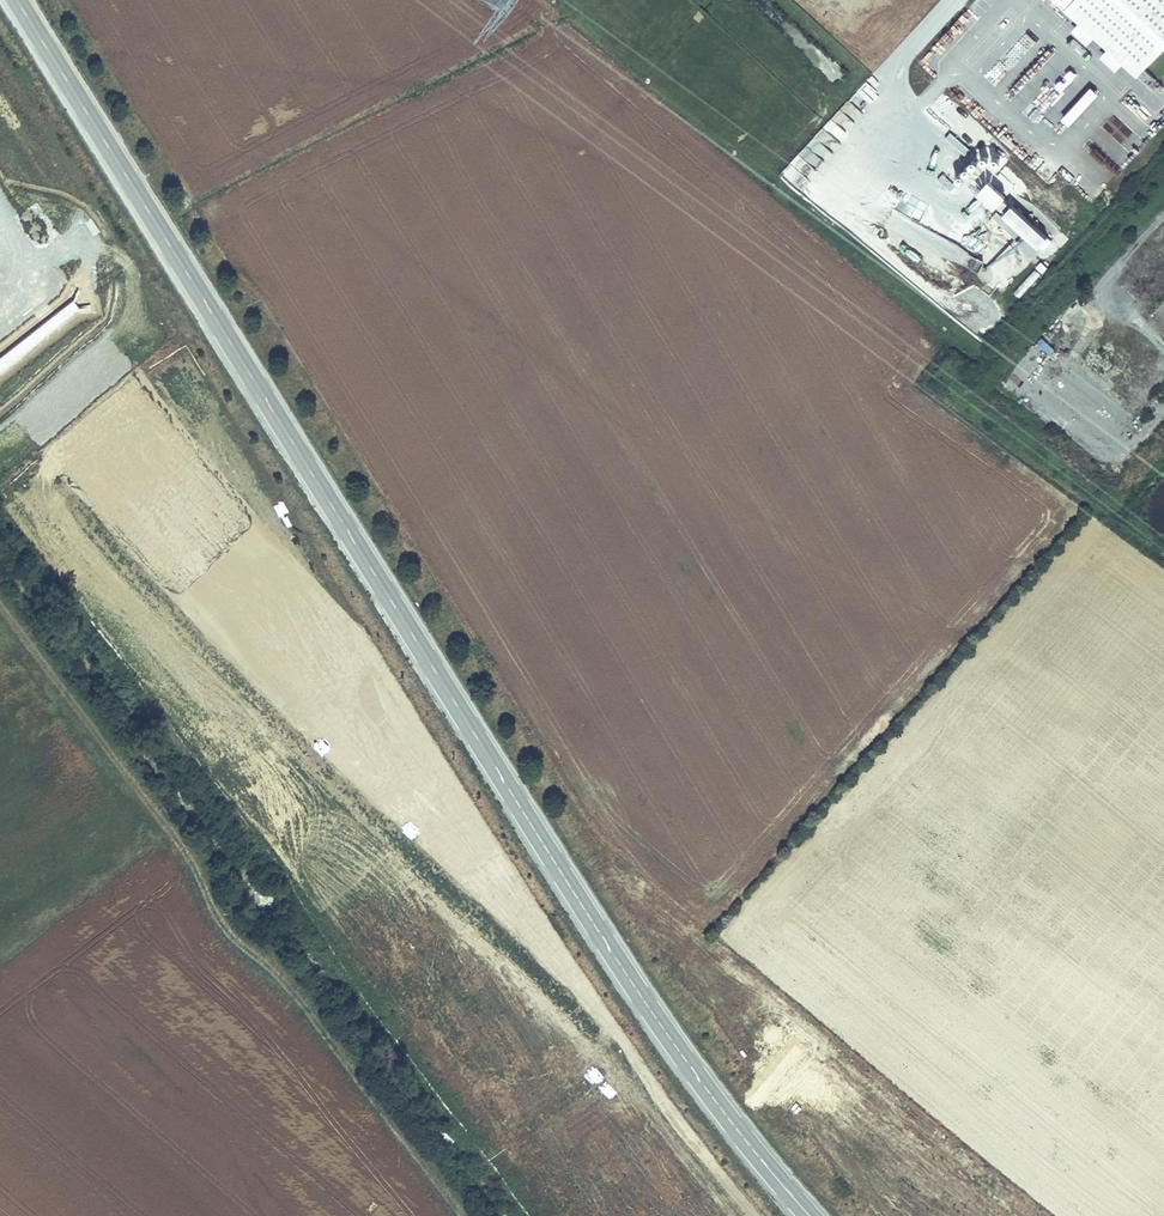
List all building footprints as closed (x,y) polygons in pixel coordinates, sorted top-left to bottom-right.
[(1163,47),(1163,0),(1053,0),(1136,77),(1163,47)] [(1073,33),(1086,44),(1092,37),(1079,26),(1073,33)] [(1163,109),(1163,87),(1147,70),(1136,81),(1163,109)] [(1034,121),(1040,113),(1031,106),(1025,114),(1034,121)] [(1008,144),(1012,137),(999,129),(995,137),(1008,144)] [(967,148),(947,130),(942,135),(962,153),(967,148)] [(978,166),(979,164),(978,162),(976,161),(974,160),(972,160),(971,162),(969,163),(969,165),(970,167),(971,169),(972,169),(973,170),(975,169),(977,168),(978,166)] [(972,173),(972,171),(972,169),(971,169),(970,167),(968,167),(966,167),(964,168),(963,170),(963,172),(963,174),(964,175),(967,176),(969,176),(971,175),(972,173)] [(954,185),(939,171),(934,176),(949,190),(954,185)] [(965,179),(965,177),(964,175),(963,174),(961,174),(959,174),(957,175),(956,177),(956,179),(957,181),(958,182),(960,183),(963,183),(964,181),(965,179)] [(999,190),(986,178),(974,190),(987,202),(988,201),(996,193),(999,190)] [(1048,238),(1009,202),(1008,203),(996,193),(988,201),(1039,248),(1048,238)] [(1023,237),(998,214),(994,219),(1019,242),(1023,237)] [(959,260),(977,272),(983,263),(966,251),(959,260)]
